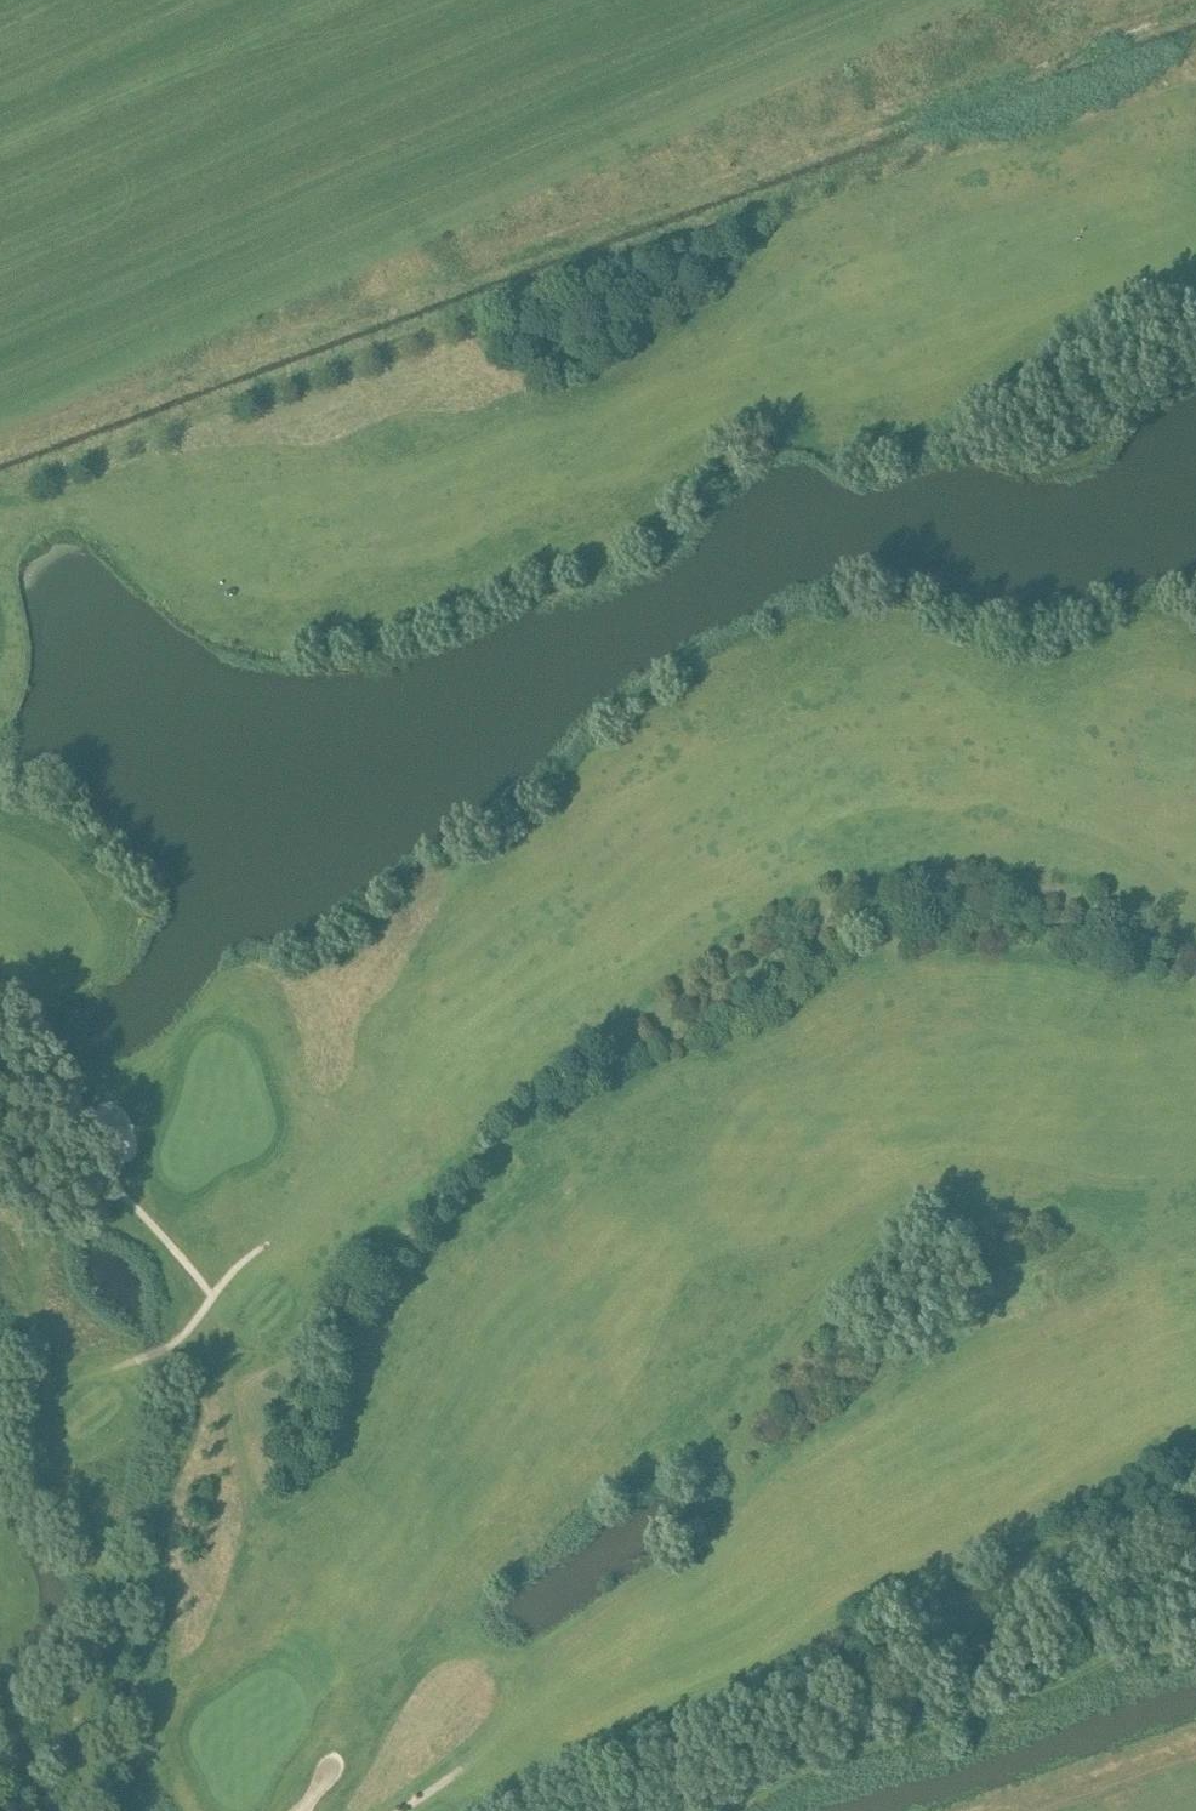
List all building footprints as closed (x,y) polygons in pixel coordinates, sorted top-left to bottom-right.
[(110,1109),(93,1128),(127,1158),(145,1139),(110,1109)]
